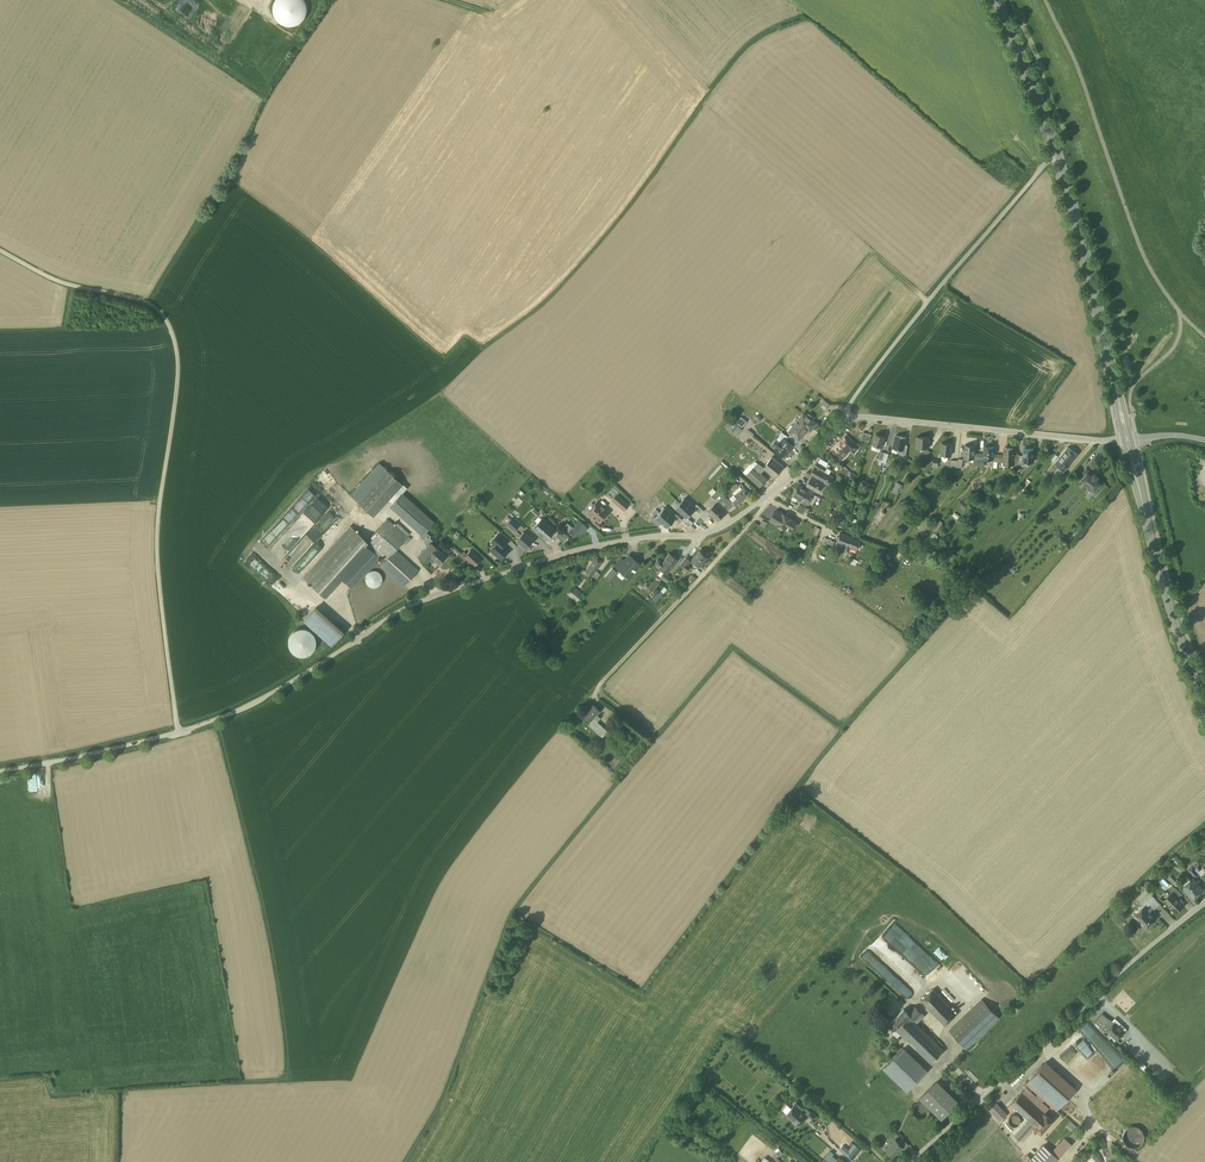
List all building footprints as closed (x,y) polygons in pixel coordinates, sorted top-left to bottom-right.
[(280,27),(308,20),(304,0),(273,0),(280,27)] [(825,400),(820,406),(825,410),(830,404),(825,400)] [(803,413),(788,432),(799,440),(810,426),(813,428),(816,423),(803,413)] [(741,417),(737,422),(742,426),(746,421),(741,417)] [(733,422),(727,429),(736,436),(742,429),(733,422)] [(871,434),(863,432),(861,440),(869,442),(871,434)] [(884,436),(876,434),(871,448),(876,450),(877,446),(881,447),(884,436)] [(905,437),(895,435),(893,448),(898,449),(903,450),(904,444),(905,437)] [(846,436),(833,451),(842,459),(847,453),(845,452),(849,448),(854,452),(858,447),(846,436)] [(929,438),(917,436),(916,447),(928,448),(929,438)] [(796,443),(788,437),(786,439),(793,445),(792,446),(794,447),(796,443)] [(784,438),(781,442),(780,441),(776,445),(778,446),(775,449),(784,456),(792,446),(793,445),(786,439),(784,438)] [(951,443),(942,442),(941,454),(942,454),(942,459),(948,460),(948,455),(950,455),(951,443)] [(904,444),(903,450),(898,449),(897,452),(906,454),(907,445),(904,444)] [(975,446),(966,445),(964,457),(974,458),(974,453),(975,446)] [(994,447),(984,446),(984,454),(983,458),(983,459),(993,459),(993,454),(994,447)] [(1014,448),(1004,447),(1004,455),(1003,462),(1003,465),(1017,465),(1018,460),(1013,460),(1013,455),(1014,448)] [(1068,447),(1055,464),(1060,468),(1065,471),(1078,455),(1068,447)] [(1033,449),(1024,448),(1023,456),(1023,460),(1023,461),(1033,461),(1033,449)] [(784,466),(772,457),(763,467),(763,468),(765,469),(775,477),(784,466)] [(827,466),(829,461),(820,458),(818,463),(827,466)] [(757,462),(746,474),(760,487),(768,479),(761,473),(765,469),(763,468),(763,467),(757,462)] [(826,467),(817,462),(815,466),(824,471),(825,469),(826,470),(827,468),(826,467)] [(379,463),(350,495),(359,503),(388,471),(379,463)] [(824,471),(815,466),(812,472),(810,475),(829,485),(833,477),(824,471)] [(1060,468),(1057,472),(1054,470),(1052,473),(1059,479),(1065,471),(1060,468)] [(1094,474),(1086,468),(1083,472),(1085,475),(1082,479),(1086,483),(1085,484),(1089,488),(1090,486),(1094,490),(1098,485),(1101,487),(1104,483),(1097,477),(1098,476),(1094,473),(1094,474)] [(388,471),(359,503),(373,516),(402,485),(388,471)] [(824,484),(811,477),(806,485),(819,492),(824,484)] [(892,491),(897,493),(902,484),(896,481),(892,491)] [(682,495),(671,484),(661,491),(664,494),(671,503),(672,502),(676,507),(677,509),(688,501),(686,499),(683,494),(682,495)] [(744,487),(735,495),(737,498),(733,501),(736,505),(740,502),(740,503),(750,495),(744,487)] [(809,492),(800,487),(795,496),(796,496),(804,500),(805,501),(809,492)] [(999,497),(1004,492),(1000,489),(995,494),(999,497)] [(660,490),(655,494),(658,499),(663,495),(660,490)] [(717,490),(712,496),(715,499),(720,494),(717,490)] [(390,507),(422,535),(425,531),(434,521),(402,493),(390,507)] [(667,509),(656,517),(660,523),(673,513),(671,510),(676,507),(672,502),(671,503),(664,494),(663,495),(658,499),(667,509)] [(628,505),(618,496),(613,501),(624,510),(628,505)] [(688,501),(677,509),(691,528),(697,523),(704,518),(691,499),(688,501)] [(609,512),(597,501),(594,505),(592,503),(588,507),(590,509),(587,512),(595,519),(599,522),(609,512)] [(723,505),(727,510),(732,507),(728,501),(723,505)] [(725,513),(715,504),(709,511),(718,520),(725,513)] [(807,508),(801,505),(798,511),(804,514),(807,508)] [(782,514),(775,510),(770,519),(786,529),(788,524),(793,527),(796,521),(782,513),(782,514)] [(515,511),(512,514),(518,519),(521,516),(515,511)] [(511,518),(506,524),(515,531),(519,525),(511,518)] [(542,518),(533,528),(546,539),(555,529),(542,518)] [(837,521),(836,525),(841,527),(844,520),(839,518),(837,521)] [(387,519),(367,541),(381,554),(386,559),(395,549),(396,550),(407,537),(387,519)] [(599,522),(595,519),(592,522),(599,528),(602,525),(599,522)] [(765,528),(768,522),(763,519),(760,525),(765,528)] [(579,520),(575,525),(576,526),(574,528),(573,527),(569,532),(577,539),(581,535),(580,533),(582,531),(583,532),(587,528),(579,520)] [(939,532),(943,522),(938,520),(933,530),(939,532)] [(367,541),(350,526),(304,578),(325,597),(341,579),(351,588),(381,554),(367,541)] [(569,537),(560,530),(555,535),(564,542),(569,537)] [(431,537),(425,531),(422,535),(420,537),(426,542),(425,543),(428,546),(431,543),(433,541),(430,538),(431,537)] [(519,538),(516,541),(525,549),(533,540),(524,531),(518,537),(519,538)] [(854,537),(840,532),(837,542),(851,547),(852,544),(858,547),(861,539),(854,537)] [(495,545),(489,551),(500,560),(509,550),(504,546),(507,542),(498,533),(490,541),(495,545)] [(831,543),(821,540),(819,544),(826,547),(826,548),(829,550),(831,543)] [(851,547),(837,542),(835,546),(844,549),(843,551),(849,553),(850,550),(856,552),(858,547),(852,544),(851,547)] [(447,557),(431,543),(428,546),(419,556),(427,563),(432,558),(439,564),(447,557)] [(396,550),(395,549),(386,559),(380,566),(403,586),(418,570),(396,550)] [(481,558),(471,549),(467,554),(464,551),(462,553),(462,554),(467,559),(474,565),(481,558)] [(700,550),(692,559),(701,566),(708,556),(700,550)] [(467,559),(462,554),(462,553),(460,551),(457,554),(465,561),(467,559)] [(670,554),(663,562),(660,560),(658,560),(656,563),(656,565),(659,567),(667,573),(675,564),(674,563),(677,559),(670,554)] [(625,561),(619,568),(629,577),(631,574),(632,575),(638,568),(637,567),(639,565),(629,556),(625,561)] [(621,557),(613,566),(618,570),(619,568),(625,561),(621,557)] [(601,563),(595,558),(589,566),(595,571),(601,563)] [(686,558),(680,566),(687,572),(690,567),(687,565),(691,561),(686,558)] [(595,571),(589,566),(585,571),(592,576),(595,571)] [(609,581),(617,571),(612,567),(604,577),(609,581)] [(367,586),(381,586),(381,571),(367,571),(367,586)] [(600,574),(595,571),(592,576),(596,579),(600,574)] [(671,577),(665,573),(661,577),(668,582),(671,577)] [(693,574),(686,580),(689,583),(696,577),(693,574)] [(574,586),(567,594),(577,602),(583,594),(574,586)] [(656,602),(667,589),(663,586),(652,599),(656,602)] [(283,598),(301,609),(306,600),(288,589),(283,598)] [(316,606),(303,620),(331,645),(344,631),(316,606)] [(594,705),(584,716),(591,722),(594,719),(601,711),(594,705)] [(600,725),(594,719),(591,722),(590,723),(597,729),(600,725)] [(608,731),(602,725),(596,732),(602,737),(608,731)] [(585,738),(577,732),(575,734),(583,741),(585,738)] [(1192,867),(1189,870),(1195,877),(1198,874),(1192,867)] [(1203,889),(1193,878),(1184,886),(1184,888),(1188,893),(1191,894),(1193,897),(1203,889)] [(1182,894),(1176,887),(1171,892),(1171,893),(1172,893),(1178,899),(1182,894)] [(1146,889),(1136,898),(1144,906),(1146,908),(1156,899),(1146,889)] [(1178,899),(1172,893),(1171,893),(1163,901),(1168,905),(1169,904),(1176,912),(1183,905),(1178,899)] [(1144,906),(1134,916),(1145,928),(1155,918),(1146,908),(1144,906)] [(957,1012),(933,989),(921,1001),(945,1024),(957,1012)] [(982,999),(949,1030),(966,1048),(999,1017),(982,999)] [(919,1002),(908,1013),(903,1009),(890,1023),(903,1036),(904,1035),(932,1061),(944,1049),(917,1023),(928,1012),(919,1002)] [(1105,1016),(1103,1013),(1095,1021),(1106,1032),(1107,1030),(1114,1022),(1105,1016)] [(1084,1020),(1045,1055),(1042,1058),(1046,1061),(1076,1088),(1091,1097),(1132,1061),(1086,1018),(1084,1020)] [(1125,1032),(1114,1022),(1107,1030),(1117,1040),(1125,1032)] [(902,1059),(921,1077),(928,1070),(905,1047),(897,1054),(902,1059)] [(897,1054),(891,1061),(896,1065),(902,1059),(897,1054)] [(921,1077),(902,1059),(896,1065),(915,1083),(921,1077)] [(896,1065),(891,1061),(883,1069),(907,1092),(915,1083),(896,1065)] [(1046,1061),(1025,1085),(1026,1086),(1031,1091),(1033,1088),(1057,1110),(1076,1088),(1046,1061)] [(930,1080),(923,1088),(951,1114),(958,1107),(930,1080)] [(1031,1091),(1026,1086),(1022,1091),(1040,1108),(1042,1109),(1046,1104),(1031,1091)] [(1040,1108),(1022,1091),(1008,1107),(1010,1109),(1009,1110),(1010,1111),(1011,1110),(1012,1110),(1015,1107),(1029,1120),(1040,1108)] [(928,1114),(929,1111),(928,1107),(927,1105),(924,1103),(921,1102),(918,1103),(915,1105),(913,1107),(913,1111),(913,1114),(915,1117),(918,1118),(921,1119),(924,1118),(927,1116),(928,1114)] [(804,1113),(792,1103),(786,1111),(797,1121),(804,1113)] [(1006,1113),(996,1103),(989,1109),(999,1120),(1006,1113)] [(1042,1109),(1040,1108),(1029,1120),(1034,1124),(1036,1126),(1035,1127),(1041,1133),(1053,1119),(1045,1112),(1049,1107),(1046,1104),(1042,1109)] [(1020,1122),(1021,1120),(1020,1118),(1019,1116),(1017,1114),(1015,1114),(1012,1114),(1011,1116),(1009,1118),(1009,1120),(1009,1122),(1011,1124),(1013,1125),(1015,1126),(1017,1125),(1019,1124),(1020,1122)] [(1029,1120),(1014,1135),(1020,1140),(1034,1124),(1029,1120)] [(820,1157),(829,1147),(814,1134),(805,1143),(820,1157)] [(909,1145),(902,1138),(898,1142),(903,1147),(904,1149),(909,1145)] [(896,1139),(885,1149),(893,1157),(903,1147),(898,1142),(896,1139)] [(844,1144),(839,1149),(850,1158),(860,1147),(854,1143),(849,1149),(844,1144)] [(1028,1161),(1055,1161),(1059,1158),(1052,1151),(1044,1144),(1032,1158),(1028,1161)] [(1064,1152),(1057,1146),(1052,1151),(1059,1158),(1064,1152)] [(778,1156),(783,1153),(779,1147),(774,1150),(778,1156)]
